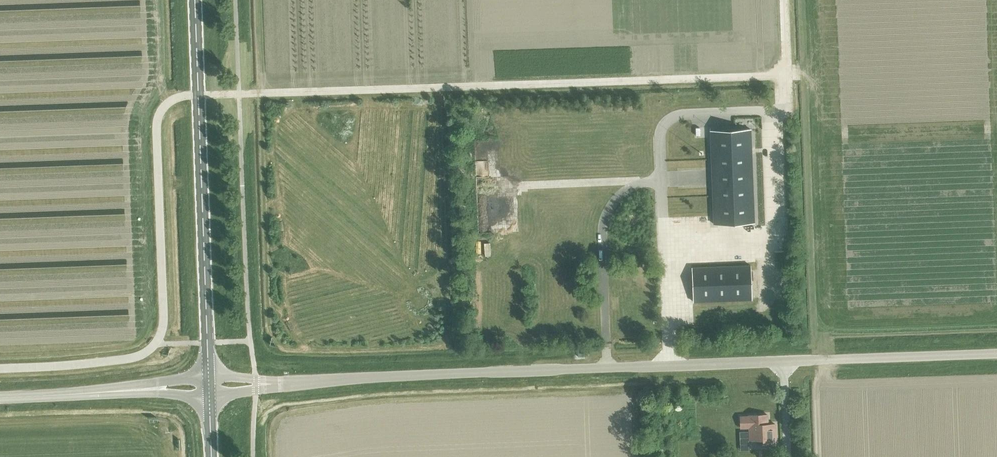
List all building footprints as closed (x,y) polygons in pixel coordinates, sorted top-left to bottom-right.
[(711,161),(714,224),(754,222),(750,129),(710,130),(711,153),(710,153),(710,161),(711,161)] [(692,267),(693,302),(752,299),(750,265),(692,267)] [(749,416),(740,416),(741,427),(749,427),(750,439),(768,439),(767,414),(749,415),(749,416)]
